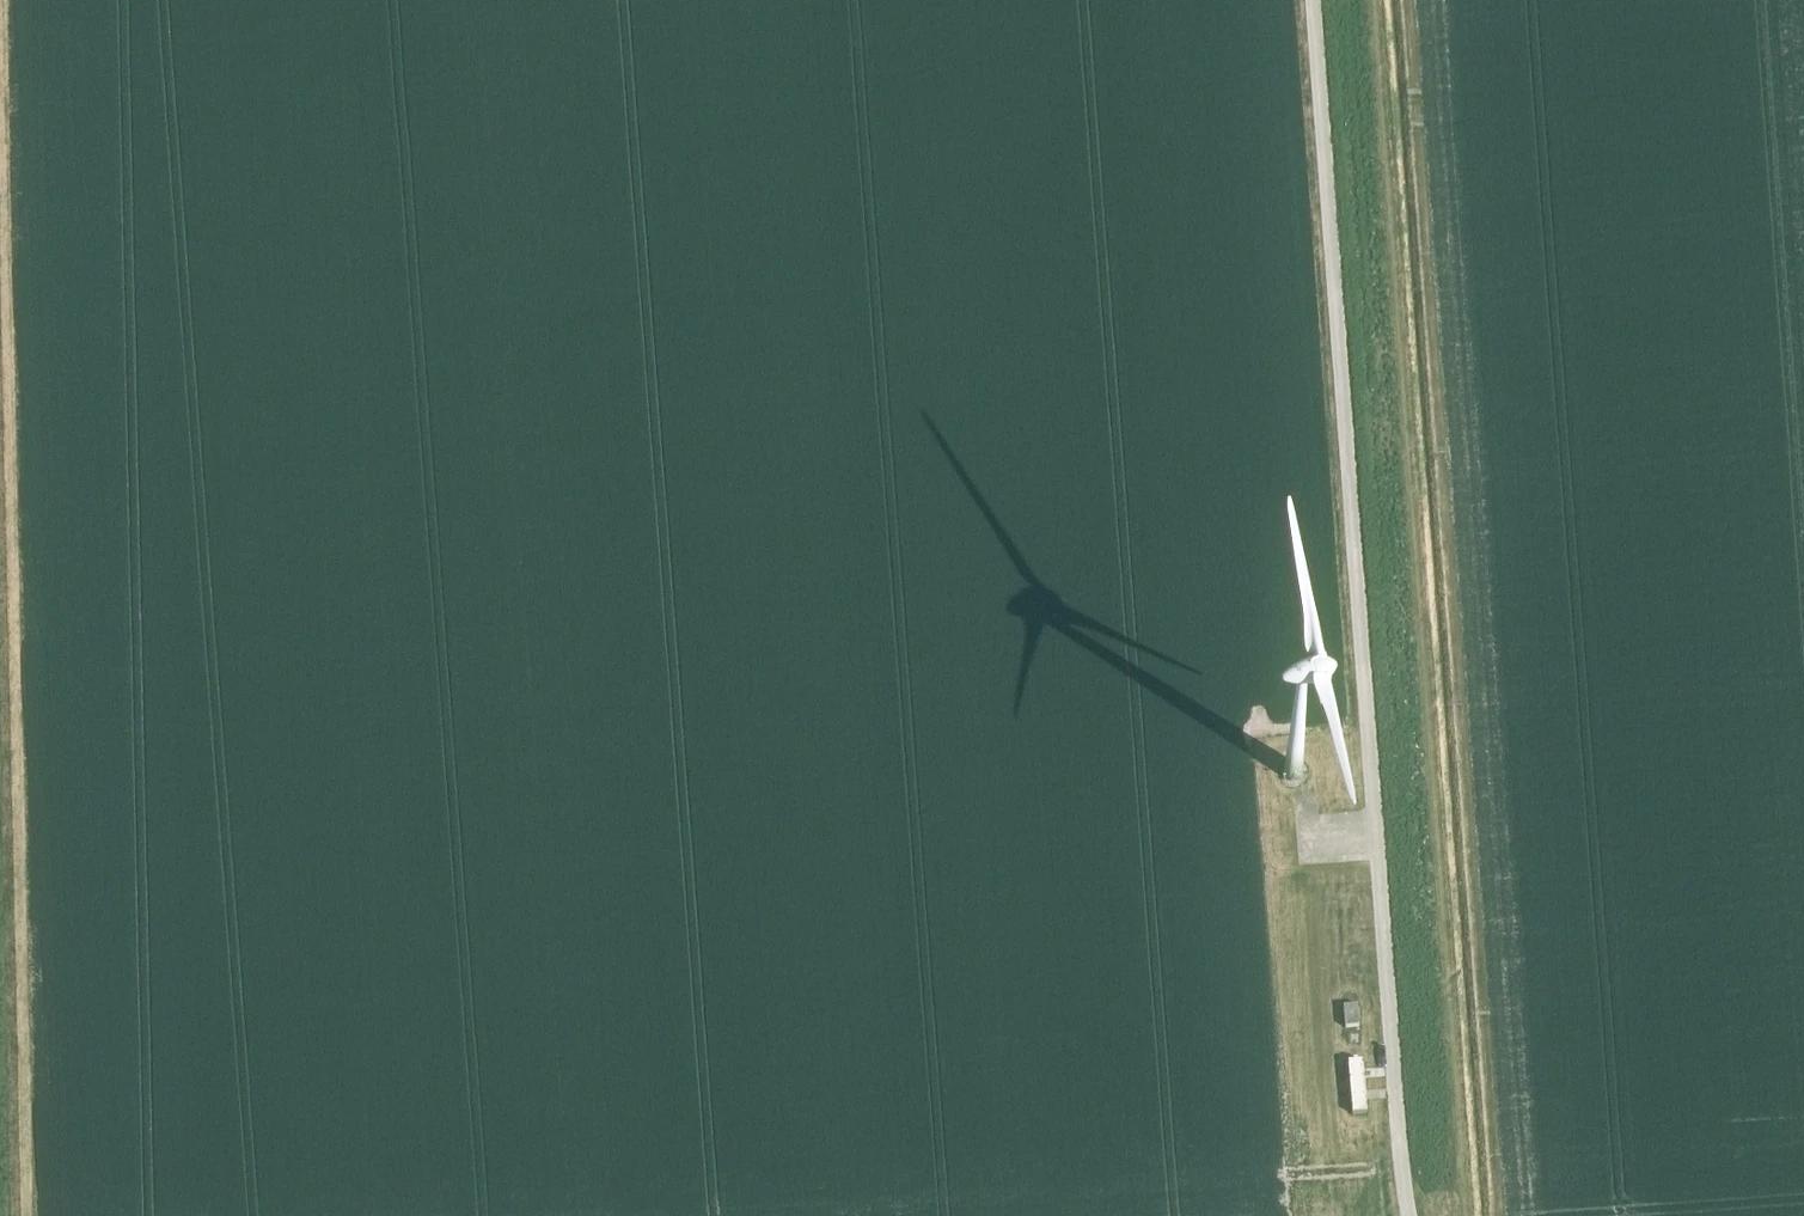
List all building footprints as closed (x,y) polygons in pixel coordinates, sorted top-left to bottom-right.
[(1303,773),(1303,772),(1303,771),(1303,770),(1302,770),(1302,769),(1302,768),(1301,767),(1301,766),(1300,766),(1300,765),(1299,765),(1298,764),(1297,763),(1296,763),(1295,763),(1294,762),(1293,762),(1292,762),(1291,762),(1290,763),(1289,763),(1288,764),(1287,764),(1286,765),(1285,766),(1284,767),(1284,768),(1283,769),(1283,770),(1283,771),(1283,772),(1283,773),(1283,774),(1283,775),(1283,776),(1284,776),(1284,777),(1285,778),(1285,779),(1286,779),(1286,780),(1287,780),(1288,781),(1289,781),(1290,782),(1291,782),(1292,782),(1293,782),(1294,782),(1295,782),(1296,781),(1297,781),(1298,781),(1298,780),(1299,780),(1300,779),(1301,778),(1301,777),(1302,776),(1302,775),(1303,774),(1303,773)] [(1362,1061),(1347,1062),(1352,1115),(1367,1113),(1362,1061)]
